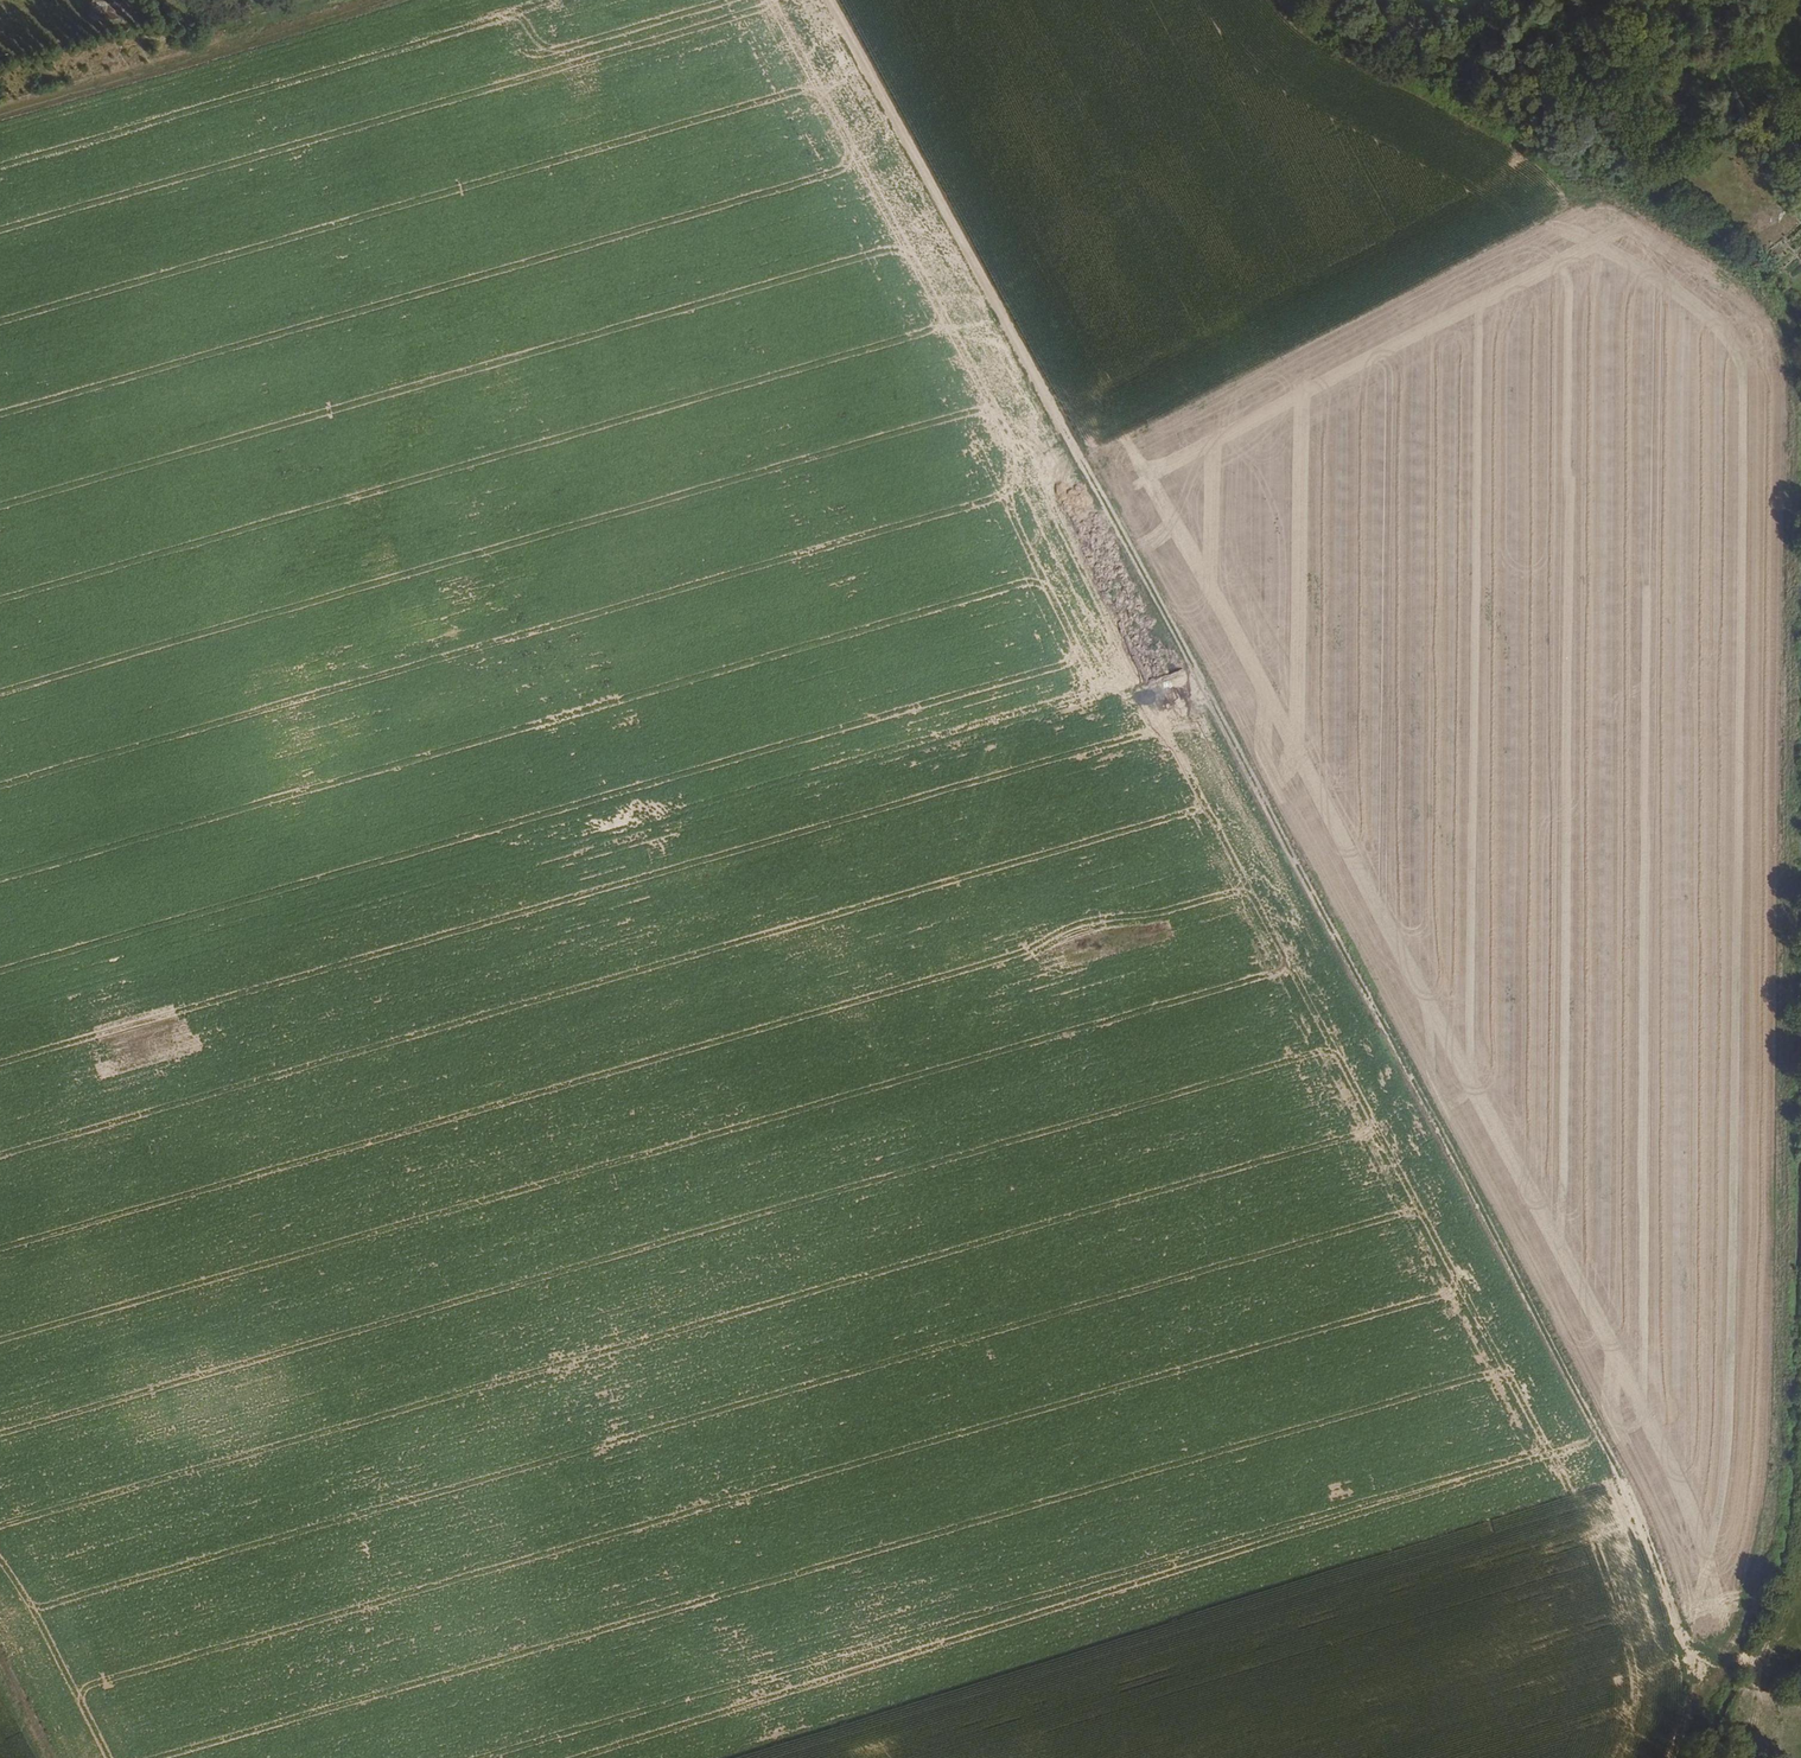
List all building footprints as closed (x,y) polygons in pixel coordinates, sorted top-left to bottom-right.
[(1240,392),(1243,399),(1272,387),(1269,379),(1240,392)]
